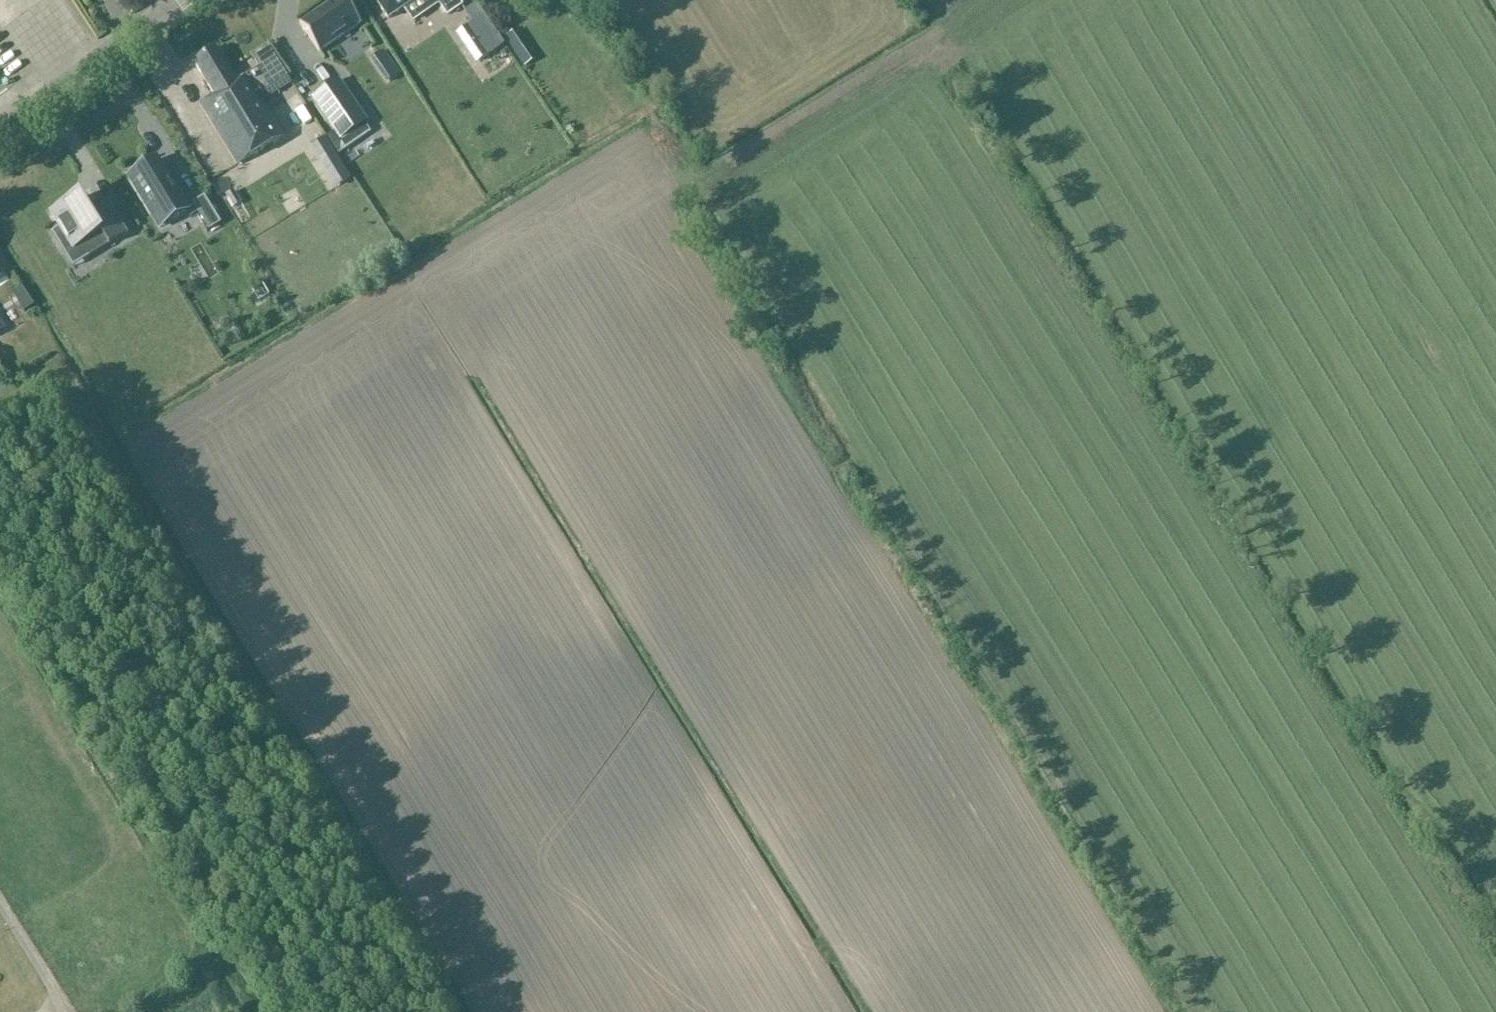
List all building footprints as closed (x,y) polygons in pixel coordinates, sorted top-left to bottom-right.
[(362,25),(345,0),(337,0),(300,25),(320,53),(362,25)] [(388,20),(418,0),(374,0),(388,20)] [(457,0),(436,0),(447,16),(462,6),(457,0)] [(459,30),(479,62),(494,53),(474,21),(459,30)] [(257,92),(270,85),(261,69),(237,84),(216,50),(212,53),(207,51),(200,56),(199,61),(195,63),(215,97),(201,105),(238,166),(284,137),(257,92)] [(368,123),(340,82),(312,101),(335,134),(328,139),(339,155),(371,133),(366,125),(368,123)] [(337,189),(352,181),(335,154),(321,162),(337,189)] [(169,181),(157,161),(138,173),(140,176),(132,181),(152,215),(160,209),(169,224),(188,212),(176,192),(169,181)] [(193,204),(209,232),(221,224),(205,197),(193,204)] [(52,234),(65,254),(94,237),(103,251),(128,235),(110,204),(91,216),(80,199),(53,215),(61,229),(52,234)] [(13,295),(25,314),(36,307),(24,288),(13,295)]
